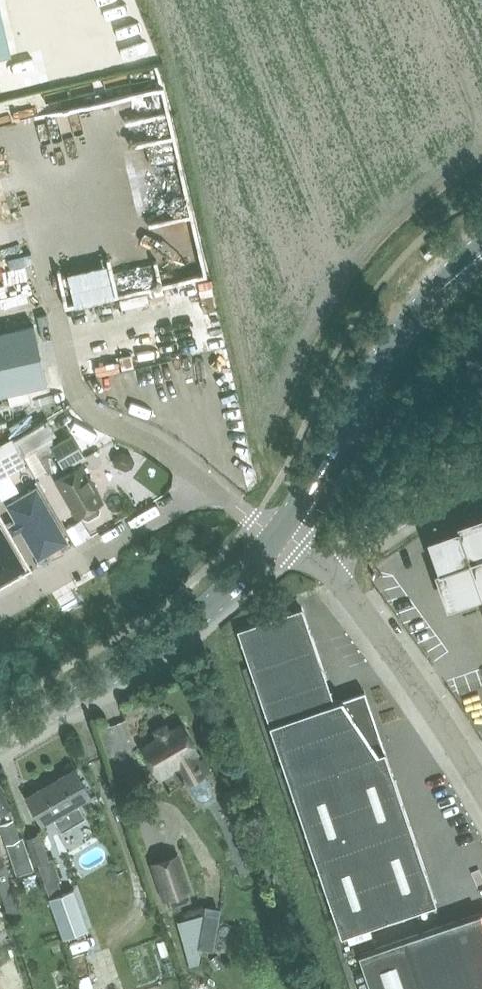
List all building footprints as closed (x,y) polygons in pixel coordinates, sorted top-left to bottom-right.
[(28,57),(29,67),(49,64),(47,54),(28,57)] [(119,100),(128,144),(171,135),(158,68),(54,89),(59,112),(119,100)] [(65,268),(74,303),(115,293),(106,259),(65,268)] [(44,312),(36,313),(40,335),(48,333),(44,312)] [(48,383),(34,324),(0,332),(0,394),(48,383)] [(116,357),(93,361),(95,373),(119,369),(116,357)] [(13,438),(16,442),(23,456),(52,439),(41,422),(13,438)] [(72,434),(54,444),(52,446),(64,467),(84,455),(72,434)] [(0,444),(0,457),(17,448),(11,438),(0,444)] [(48,448),(26,460),(37,479),(49,472),(59,467),(48,448)] [(116,466),(126,470),(132,467),(135,461),(132,454),(121,450),(115,452),(113,459),(116,466)] [(104,500),(83,464),(56,479),(77,516),(83,512),(85,515),(89,516),(98,511),(99,507),(98,504),(104,500)] [(28,489),(1,504),(32,559),(59,543),(40,510),(35,500),(28,489)] [(24,569),(0,526),(0,583),(24,569)] [(440,554),(445,568),(443,569),(454,600),(480,591),(481,596),(481,527),(460,534),(461,536),(446,542),(440,554)] [(436,901),(365,690),(335,701),(302,606),(237,628),(341,934),(436,901)] [(187,782),(188,781),(197,796),(201,798),(206,799),(210,796),(213,792),(213,787),(204,772),(206,770),(196,752),(198,751),(182,723),(144,745),(160,773),(177,763),(183,772),(182,773),(183,775),(182,776),(184,780),(185,779),(187,782)] [(75,767),(27,795),(37,813),(43,823),(54,817),(62,831),(86,817),(78,803),(91,795),(85,784),(75,767)] [(1,826),(14,862),(18,873),(34,868),(30,857),(31,857),(23,836),(21,836),(10,806),(11,805),(0,786),(0,826),(1,826)] [(35,863),(36,863),(49,858),(40,832),(25,838),(35,863)] [(179,852),(149,864),(162,901),(166,900),(169,908),(190,900),(187,892),(193,890),(179,852)] [(0,865),(0,892),(7,913),(21,908),(6,863),(0,865)] [(50,897),(64,937),(89,928),(75,888),(50,897)] [(359,953),(371,988),(481,988),(481,912),(480,912),(359,953)] [(198,947),(204,914),(178,921),(190,964),(199,962),(200,952),(200,947),(198,947)] [(158,953),(162,964),(170,961),(167,950),(158,953)] [(78,977),(83,988),(93,988),(87,973),(78,977)]
